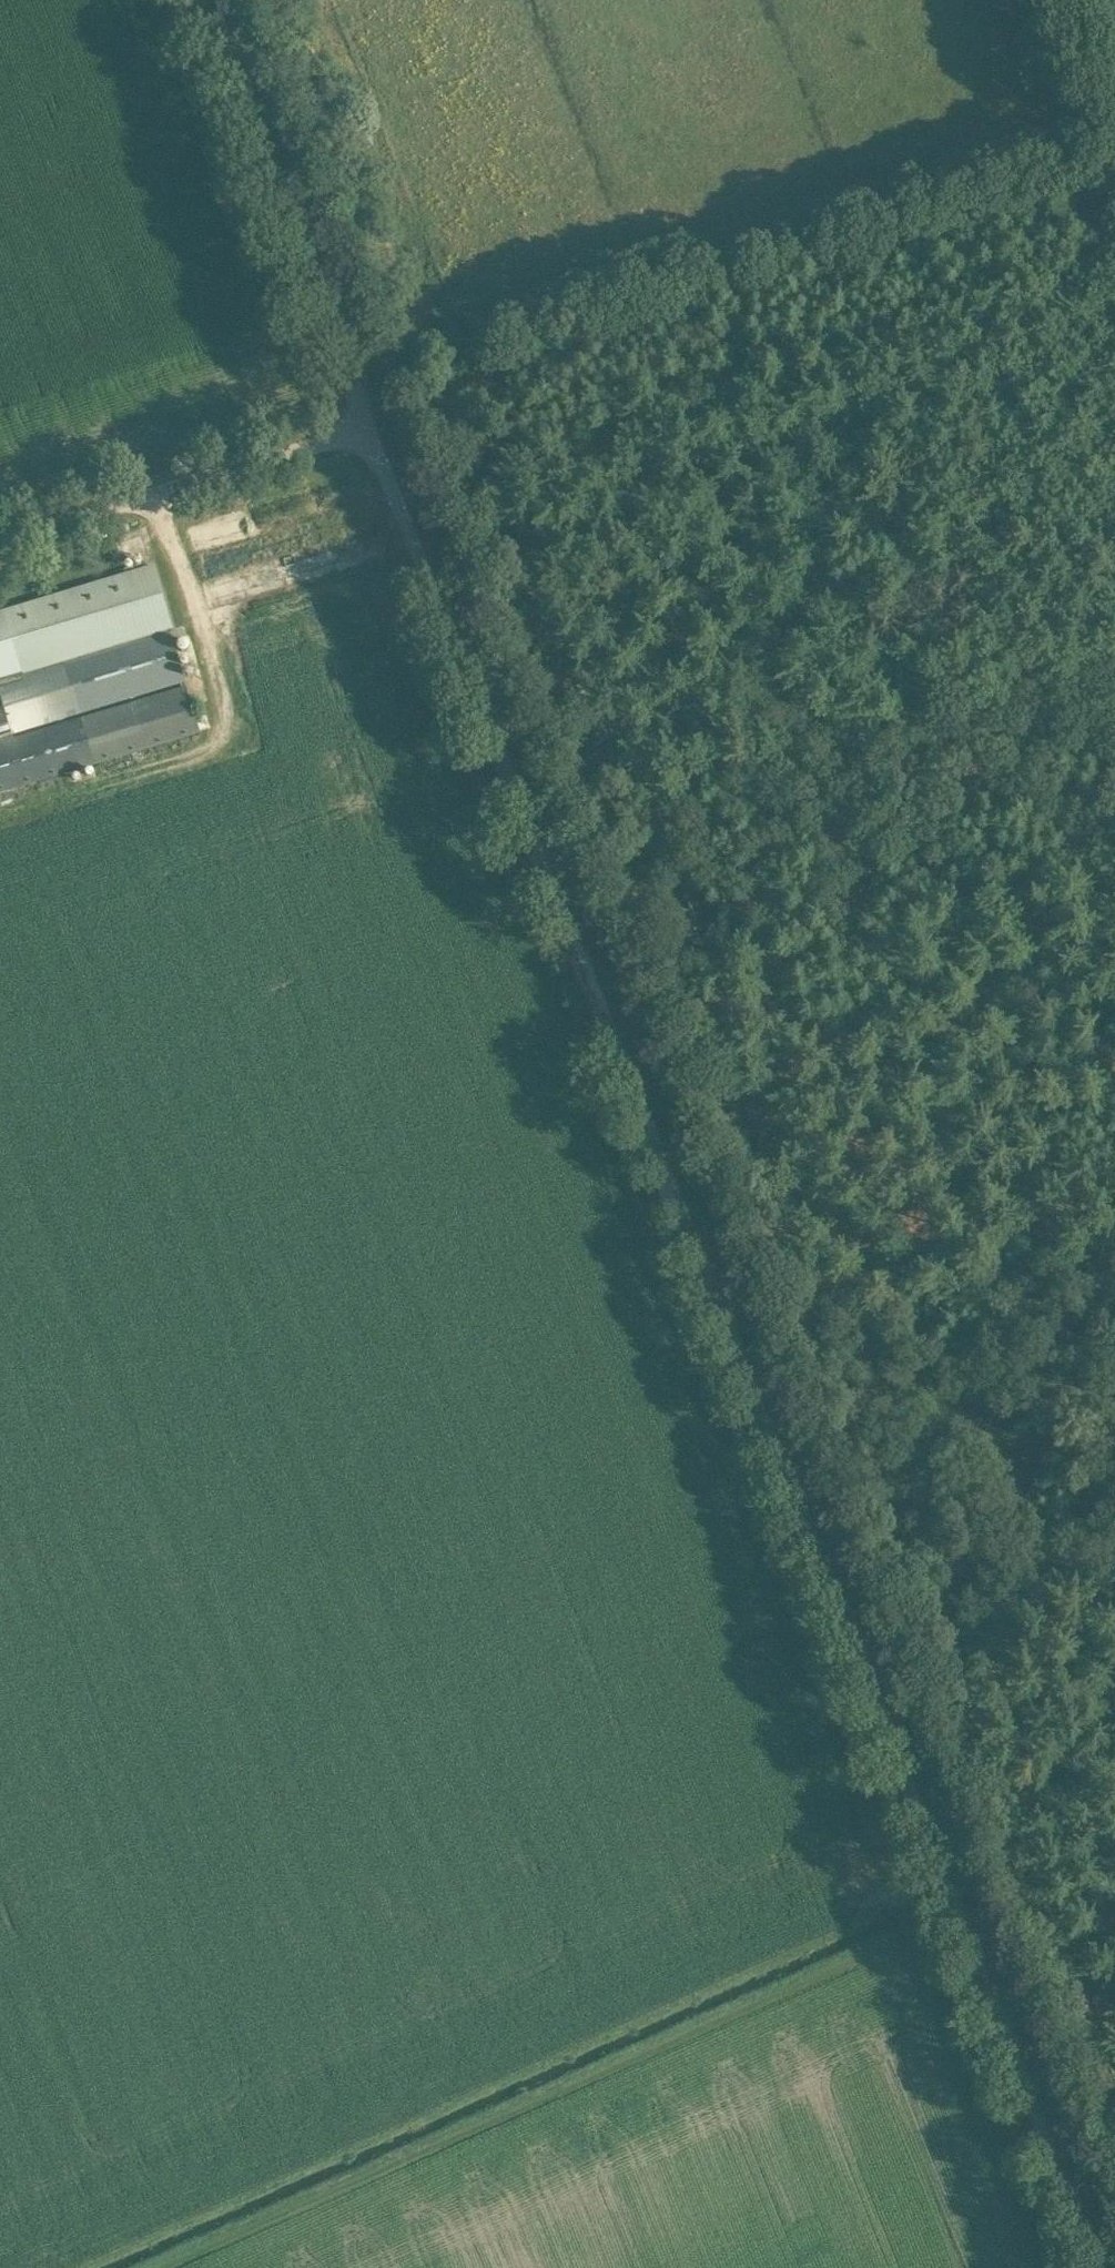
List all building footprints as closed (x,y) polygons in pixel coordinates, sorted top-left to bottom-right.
[(147,747),(201,730),(187,686),(133,702),(13,739),(12,733),(186,681),(151,565),(0,611),(0,792),(147,747)]
